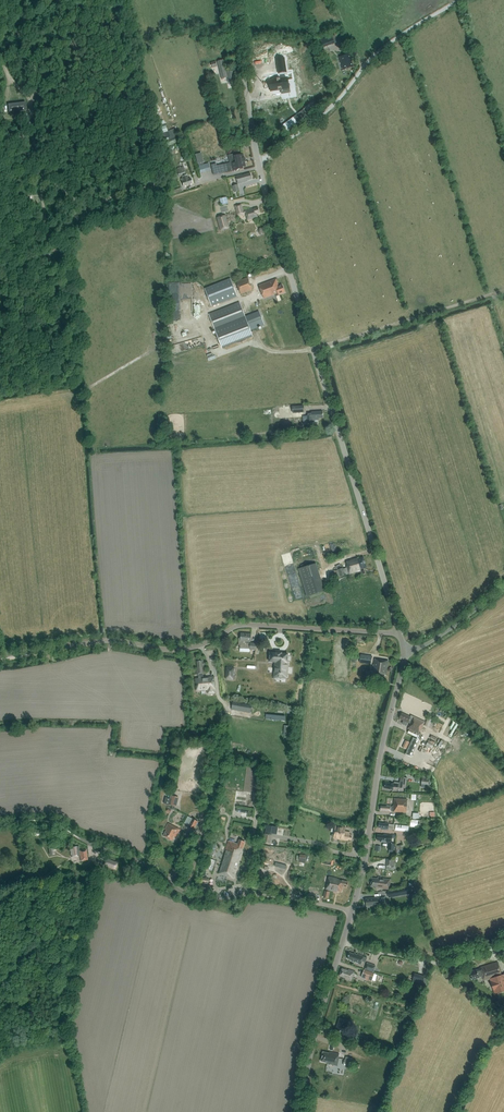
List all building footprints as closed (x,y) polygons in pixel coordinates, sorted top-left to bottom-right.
[(322,48),(334,43),(332,37),(320,41),(322,48)] [(344,67),(344,70),(346,69),(351,68),(353,67),(350,54),(340,57),(344,67)] [(284,59),(277,60),(279,73),(286,72),(284,59)] [(218,61),(222,79),(228,77),(229,85),(236,84),(235,81),(236,81),(233,71),(226,73),(224,60),(218,61)] [(270,81),(263,82),(264,92),(282,89),(280,79),(273,80),(273,79),(270,80),(270,81)] [(276,98),(261,100),(262,107),(285,104),(284,93),(275,94),(276,98)] [(9,104),(9,111),(26,109),(25,102),(9,104)] [(304,109),(283,125),(287,130),(308,115),(304,109)] [(166,140),(168,145),(178,141),(175,136),(171,138),(170,135),(164,138),(165,141),(166,140)] [(216,164),(211,165),(214,175),(225,173),(226,173),(233,171),(240,169),(243,168),(243,167),(246,166),(245,162),(246,161),(245,158),(244,158),(243,154),(236,156),(235,155),(229,156),(231,164),(216,167),(216,164)] [(203,165),(199,167),(200,173),(210,170),(209,164),(203,165)] [(237,176),(239,184),(249,181),(249,180),(253,179),(251,173),(243,175),(243,174),(237,176)] [(184,186),(192,183),(191,178),(188,179),(187,176),(182,177),(183,180),(182,181),(184,186)] [(222,205),(229,203),(228,197),(220,199),(222,205)] [(235,205),(238,215),(246,213),(248,220),(258,217),(257,213),(260,212),(258,208),(253,209),(253,208),(244,210),(243,206),(242,203),(235,205)] [(219,221),(221,230),(229,228),(227,219),(219,221)] [(247,275),(234,280),(239,292),(252,287),(247,275)] [(238,296),(231,278),(206,287),(212,305),(238,296)] [(259,285),(264,299),(276,294),(276,296),(286,292),(283,286),(280,287),(277,279),(259,285)] [(250,330),(264,325),(259,312),(245,317),(240,302),(209,314),(222,348),(253,336),(250,330)] [(173,345),(175,353),(188,349),(186,341),(173,345)] [(318,418),(323,418),(322,411),(311,413),(311,416),(306,416),(307,426),(313,426),(313,421),(318,420),(318,418)] [(363,557),(358,559),(357,558),(346,561),(348,565),(347,566),(347,567),(343,568),(343,567),(338,569),(337,570),(338,572),(339,572),(340,576),(361,570),(360,569),(366,567),(363,557)] [(323,591),(315,564),(299,569),(307,596),(323,591)] [(251,634),(241,633),(240,640),(239,640),(239,645),(240,645),(240,648),(250,649),(255,650),(256,643),(246,643),(246,641),(250,642),(251,634)] [(287,663),(288,654),(282,654),(282,653),(276,652),(276,653),(270,653),(269,661),(275,662),(274,677),(287,678),(288,663),(287,663)] [(361,654),(360,662),(371,664),(372,656),(361,654)] [(386,675),(388,660),(379,659),(374,659),(372,671),(370,671),(366,670),(365,674),(369,675),(372,675),(371,679),(383,680),(384,674),(386,675)] [(202,660),(197,661),(197,667),(196,667),(197,674),(198,674),(199,679),(196,679),(196,690),(208,689),(208,693),(214,692),(214,688),(213,677),(208,677),(208,678),(203,678),(203,674),(204,674),(204,663),(202,664),(202,660)] [(238,702),(234,701),(233,707),(251,710),(252,704),(238,702)] [(425,722),(423,721),(411,715),(410,717),(402,713),(399,719),(404,721),(402,724),(407,726),(408,723),(410,724),(408,729),(409,729),(408,733),(417,737),(419,733),(419,734),(425,722)] [(413,738),(407,750),(413,752),(419,741),(413,738)] [(406,788),(407,778),(400,777),(400,782),(395,782),(395,783),(390,783),(390,784),(385,783),(385,788),(389,789),(393,790),(394,787),(406,788)] [(166,797),(164,803),(172,806),(172,808),(175,809),(178,797),(171,795),(170,798),(166,797)] [(406,812),(407,799),(394,798),(394,806),(386,805),(386,806),(381,806),(380,810),(383,811),(382,812),(391,812),(391,810),(394,811),(393,811),(406,812)] [(193,818),(189,826),(194,829),(198,821),(193,818)] [(418,820),(411,819),(410,826),(417,827),(418,820)] [(163,836),(173,840),(175,836),(176,837),(180,829),(168,823),(165,829),(166,830),(163,836)] [(346,827),(336,825),(334,833),(333,833),(332,833),(332,836),(332,837),(334,837),(334,838),(348,840),(348,839),(351,839),(352,835),(350,834),(350,832),(345,831),(346,827)] [(378,835),(377,840),(380,840),(380,842),(388,842),(392,842),(392,836),(389,835),(384,834),(384,835),(378,835)] [(218,873),(234,878),(243,851),(245,841),(239,840),(238,844),(228,841),(225,850),(218,873)] [(70,850),(71,856),(80,855),(81,861),(88,860),(86,850),(80,851),(79,846),(72,847),(73,849),(70,850)] [(209,858),(206,868),(212,870),(215,860),(209,858)] [(106,859),(105,864),(114,868),(116,863),(106,859)] [(334,877),(329,876),(326,889),(333,891),(333,890),(342,892),(343,886),(347,887),(348,881),(334,878),(334,877)] [(200,890),(211,892),(212,886),(205,885),(205,883),(208,883),(209,879),(202,878),(201,882),(203,882),(202,885),(201,884),(200,890)] [(389,889),(390,879),(378,878),(372,878),(371,886),(377,887),(377,888),(389,889)] [(406,892),(412,890),(411,887),(393,890),(394,896),(406,894),(406,892)] [(378,904),(385,903),(385,898),(378,898),(366,899),(366,906),(378,905),(378,904)] [(354,954),(350,952),(348,959),(352,960),(352,961),(361,964),(362,961),(364,962),(366,961),(367,958),(358,954),(357,955),(356,954),(354,953),(354,954)] [(479,977),(482,976),(484,981),(491,979),(495,993),(503,991),(503,974),(502,975),(498,962),(480,967),(480,968),(470,972),(472,980),(479,978),(479,977)] [(368,963),(366,969),(374,972),(376,965),(368,963)] [(351,981),(355,971),(349,969),(348,970),(342,968),(339,976),(345,978),(345,979),(351,981)] [(364,970),(361,977),(372,981),(375,973),(364,970)] [(424,977),(414,974),(412,981),(423,984),(424,977)] [(348,1020),(339,1018),(336,1030),(344,1032),(343,1037),(350,1039),(352,1032),(345,1030),(348,1020)] [(323,1052),(321,1061),(327,1062),(327,1064),(338,1066),(339,1058),(338,1058),(339,1054),(329,1052),(329,1053),(323,1052)]
